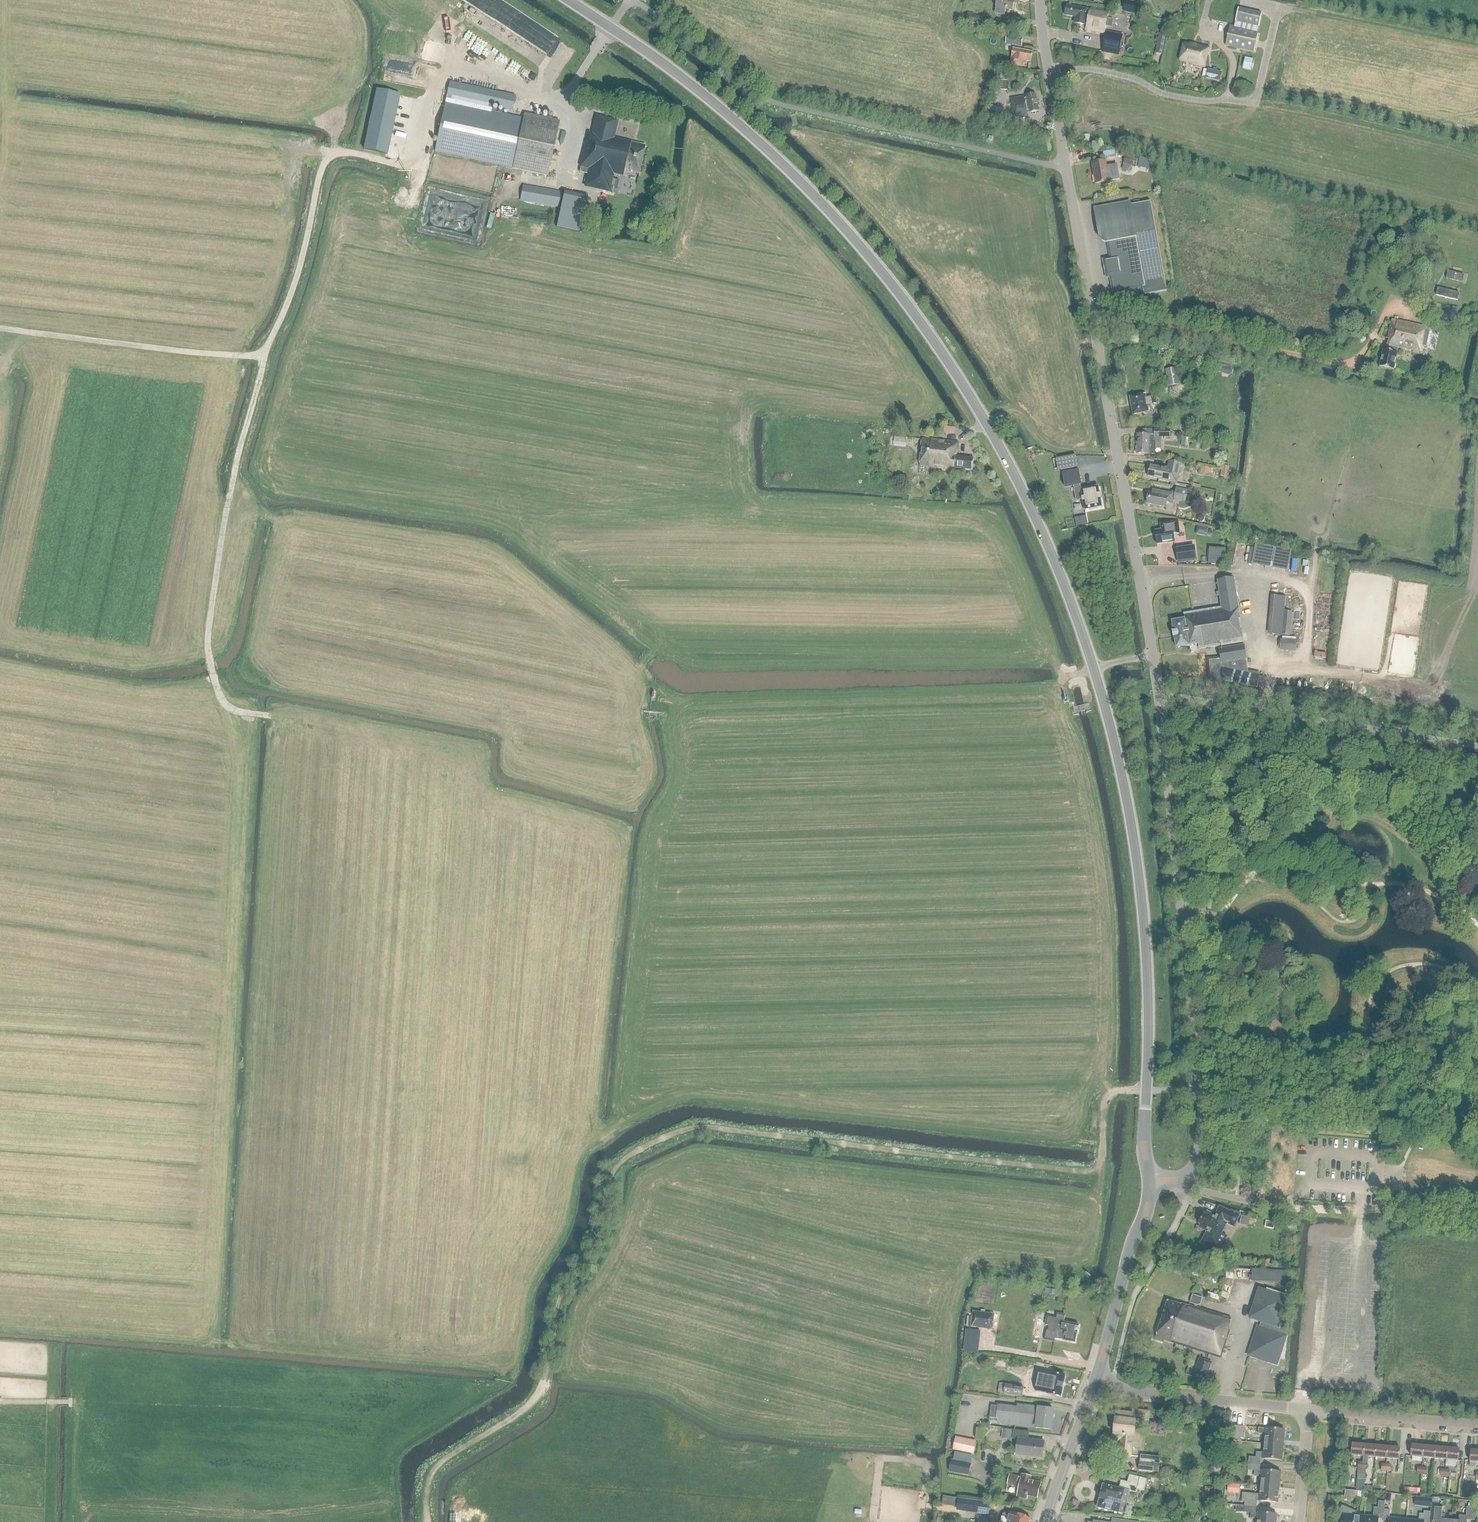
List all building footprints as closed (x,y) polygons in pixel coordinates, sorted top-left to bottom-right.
[(484,15),(548,53),(560,35),(502,0),(475,0),(475,1),(488,8),(484,15)] [(995,15),(1004,17),(1005,10),(1012,12),(1015,1),(1012,0),(1013,0),(997,0),(995,8),(996,9),(995,15)] [(1125,1),(1122,12),(1134,15),(1136,4),(1125,1)] [(1086,25),(1086,30),(1103,33),(1107,11),(1089,7),(1088,10),(1066,5),(1064,15),(1075,17),(1074,23),(1086,25)] [(1257,25),(1260,11),(1237,6),(1234,20),(1257,25)] [(980,18),(967,15),(966,22),(978,25),(980,18)] [(1229,24),(1225,43),(1252,49),(1256,30),(1229,24)] [(489,58),(495,48),(462,29),(456,40),(489,58)] [(1166,34),(1159,33),(1155,53),(1162,55),(1166,34)] [(1006,34),(1005,44),(1021,46),(1022,36),(1006,34)] [(1104,37),(1101,51),(1117,54),(1120,40),(1104,37)] [(1189,62),(1189,63),(1203,66),(1208,46),(1196,43),(1195,45),(1183,43),(1179,59),(1189,62)] [(1030,62),(1032,52),(1013,49),(1010,65),(1022,67),(1023,61),(1030,62)] [(1243,69),(1252,70),(1254,59),(1246,57),(1243,69)] [(1208,69),(1206,76),(1220,79),(1222,72),(1208,69)] [(434,152),(512,169),(546,177),(558,124),(524,116),(523,120),(490,113),(491,106),(511,111),(514,97),(450,83),(434,152)] [(376,90),(363,149),(387,154),(400,95),(376,90)] [(1010,99),(1014,120),(1027,117),(1026,111),(1029,111),(1029,114),(1038,112),(1035,95),(1010,99)] [(989,110),(987,118),(999,122),(1001,113),(989,110)] [(587,175),(584,187),(608,192),(612,175),(625,178),(626,172),(638,175),(644,146),(614,140),(618,122),(595,117),(591,134),(589,133),(587,144),(585,144),(579,173),(587,175)] [(1124,156),(1121,169),(1129,171),(1130,166),(1134,167),(1135,159),(1124,156)] [(1092,163),(1095,183),(1109,181),(1105,161),(1092,163)] [(558,208),(560,193),(522,187),(519,202),(558,208)] [(582,233),(589,197),(565,192),(558,228),(582,233)] [(1131,204),(1130,201),(1093,208),(1099,239),(1100,241),(1103,243),(1105,244),(1109,244),(1111,258),(1104,259),(1107,276),(1110,275),(1113,292),(1142,287),(1143,295),(1167,291),(1151,201),(1131,204)] [(1448,271),(1446,278),(1462,282),(1464,275),(1448,271)] [(1436,295),(1457,300),(1459,293),(1438,288),(1436,295)] [(1433,311),(1432,318),(1449,321),(1451,314),(1433,311)] [(1427,347),(1431,330),(1426,329),(1391,321),(1384,351),(1382,350),(1378,367),(1392,370),(1397,350),(1419,355),(1420,346),(1422,347),(1422,346),(1427,347)] [(1220,365),(1219,372),(1229,374),(1231,368),(1220,365)] [(1176,368),(1168,369),(1165,369),(1167,386),(1178,383),(1176,368)] [(1147,405),(1154,404),(1156,404),(1154,396),(1145,397),(1145,394),(1128,397),(1131,415),(1148,412),(1147,405)] [(954,436),(956,431),(946,427),(944,432),(954,436)] [(1170,429),(1154,429),(1154,435),(1149,435),(1149,434),(1137,434),(1136,454),(1148,455),(1149,454),(1155,454),(1155,449),(1161,449),(1161,437),(1170,438),(1170,429)] [(894,435),(893,443),(905,444),(906,437),(894,435)] [(922,440),(919,468),(953,471),(953,469),(972,471),(973,458),(957,457),(958,444),(944,442),(944,445),(938,444),(938,442),(922,440)] [(1077,467),(1075,455),(1056,459),(1058,470),(1077,467)] [(1161,466),(1161,467),(1150,465),(1148,477),(1159,479),(1158,480),(1177,484),(1181,464),(1169,461),(1167,467),(1161,466)] [(1221,465),(1220,476),(1228,477),(1229,467),(1221,465)] [(1197,466),(1197,474),(1213,475),(1213,466),(1197,466)] [(1076,501),(1082,500),(1084,510),(1102,507),(1098,486),(1081,489),(1080,484),(1081,484),(1078,470),(1063,473),(1065,487),(1073,486),(1076,501)] [(1188,490),(1176,487),(1173,499),(1186,502),(1188,490)] [(1173,493),(1152,489),(1151,492),(1148,492),(1146,504),(1166,508),(1167,503),(1171,504),(1173,493)] [(1167,543),(1168,543),(1174,542),(1172,534),(1178,533),(1176,521),(1159,524),(1160,530),(1154,531),(1156,545),(1167,543)] [(1198,535),(1208,536),(1208,527),(1198,527),(1198,535)] [(1194,546),(1176,548),(1178,562),(1196,559),(1194,546)] [(1248,565),(1273,568),(1274,562),(1289,563),(1290,550),(1251,546),(1248,565)] [(1210,549),(1209,565),(1223,566),(1223,565),(1223,557),(1225,558),(1226,550),(1210,549)] [(1244,642),(1233,578),(1217,581),(1221,607),(1184,614),(1185,620),(1173,622),(1177,648),(1198,645),(1199,649),(1244,642)] [(1284,611),(1282,635),(1290,636),(1292,612),(1284,611)] [(1244,645),(1219,649),(1220,657),(1222,667),(1208,668),(1209,682),(1222,681),(1222,680),(1257,687),(1259,676),(1248,674),(1244,645)] [(1225,1236),(1216,1232),(1221,1221),(1233,1227),(1239,1215),(1230,1210),(1229,1212),(1218,1206),(1213,1216),(1206,1212),(1204,1215),(1203,1214),(1198,1223),(1200,1224),(1199,1227),(1206,1230),(1202,1238),(1210,1242),(1207,1246),(1220,1253),(1224,1246),(1221,1245),(1225,1236)] [(1250,1217),(1241,1215),(1239,1224),(1249,1226),(1250,1217)] [(1253,1272),(1253,1282),(1290,1282),(1290,1277),(1293,1277),(1293,1272),(1253,1272)] [(1290,1297),(1258,1287),(1248,1318),(1261,1323),(1260,1326),(1257,1325),(1246,1356),(1278,1366),(1288,1335),(1284,1334),(1287,1325),(1282,1323),(1290,1297)] [(1202,1298),(1192,1294),(1189,1303),(1197,1305),(1200,1305),(1202,1298)] [(1180,1305),(1168,1301),(1156,1337),(1220,1358),(1230,1328),(1228,1328),(1231,1319),(1190,1305),(1189,1306),(1181,1303),(1180,1305)] [(967,1316),(966,1326),(992,1329),(994,1313),(973,1311),(972,1316),(967,1316)] [(1047,1330),(1045,1339),(1055,1341),(1056,1338),(1075,1342),(1076,1333),(1078,1334),(1080,1324),(1065,1321),(1066,1314),(1058,1312),(1057,1318),(1048,1316),(1046,1324),(1050,1325),(1049,1330),(1047,1330)] [(965,1329),(964,1338),(977,1339),(978,1330),(965,1329)] [(1056,1356),(1046,1354),(1045,1363),(1054,1364),(1056,1356)] [(1206,1377),(1210,1362),(1199,1359),(1194,1373),(1195,1373),(1194,1376),(1201,1378),(1202,1375),(1206,1377)] [(1046,1371),(1042,1391),(1062,1395),(1065,1375),(1046,1371)] [(999,1383),(998,1392),(1022,1396),(1024,1386),(1006,1383),(1006,1384),(999,1383)] [(1051,1429),(1053,1409),(1021,1405),(1020,1407),(997,1404),(997,1406),(991,1406),(990,1418),(997,1419),(997,1424),(1037,1429),(1037,1427),(1051,1429)] [(1118,1456),(1130,1457),(1134,1422),(1146,1424),(1147,1414),(1132,1412),(1132,1416),(1116,1414),(1113,1441),(1119,1442),(1118,1456)] [(1265,1435),(1264,1443),(1283,1445),(1285,1430),(1258,1428),(1258,1434),(1265,1435)] [(1002,1437),(1012,1438),(1012,1430),(1002,1429),(1002,1437)] [(1013,1430),(1012,1439),(1017,1439),(1016,1456),(1042,1458),(1044,1441),(1029,1439),(1029,1432),(1013,1430)] [(975,1442),(956,1438),(953,1450),(973,1454),(975,1442)] [(1282,1460),(1283,1445),(1264,1443),(1263,1452),(1256,1452),(1256,1457),(1249,1456),(1248,1463),(1260,1464),(1261,1458),(1282,1460)] [(1352,1455),(1364,1456),(1365,1445),(1353,1443),(1352,1455)] [(1368,1456),(1375,1457),(1377,1446),(1365,1445),(1364,1456),(1363,1462),(1368,1462),(1368,1456)] [(1411,1456),(1423,1458),(1424,1446),(1412,1445),(1411,1456)] [(1388,1447),(1377,1446),(1375,1457),(1387,1458),(1388,1447)] [(1423,1458),(1435,1459),(1436,1447),(1424,1446),(1423,1458)] [(1400,1448),(1388,1447),(1387,1458),(1399,1459),(1400,1448)] [(1435,1459),(1446,1460),(1447,1449),(1436,1447),(1435,1459)] [(1459,1450),(1447,1449),(1446,1460),(1458,1461),(1459,1450)] [(1470,1462),(1470,1466),(1475,1466),(1475,1462),(1477,1462),(1477,1451),(1471,1451),(1470,1462)] [(972,1462),(953,1458),(950,1470),(970,1474),(972,1462)] [(1140,1459),(1138,1470),(1158,1472),(1159,1462),(1140,1459)] [(1261,1477),(1260,1486),(1279,1487),(1281,1472),(1260,1470),(1260,1464),(1248,1463),(1248,1469),(1255,1470),(1254,1476),(1261,1477)] [(1358,1470),(1358,1480),(1365,1481),(1366,1471),(1358,1470)] [(1010,1474),(1008,1483),(1019,1486),(1017,1496),(1027,1499),(1028,1494),(1036,1496),(1040,1482),(1030,1479),(1031,1476),(1023,1474),(1022,1477),(1010,1474)] [(1137,1488),(1137,1489),(1144,1491),(1147,1479),(1140,1477),(1138,1484),(1137,1488)] [(1121,1503),(1124,1490),(1136,1492),(1138,1484),(1121,1481),(1119,1488),(1102,1485),(1097,1507),(1119,1512),(1125,1514),(1127,1505),(1121,1503)] [(1245,1502),(1245,1505),(1256,1506),(1257,1500),(1278,1502),(1279,1487),(1260,1486),(1260,1494),(1242,1492),(1241,1502),(1245,1502)] [(978,1501),(976,1514),(989,1515),(990,1503),(978,1501)] [(1359,1521),(1377,1521),(1377,1519),(1382,1520),(1382,1521),(1383,1521),(1384,1509),(1385,1502),(1378,1501),(1378,1508),(1374,1508),(1373,1516),(1360,1515),(1359,1521)] [(1431,1504),(1430,1507),(1429,1519),(1436,1520),(1436,1521),(1451,1521),(1451,1520),(1443,1519),(1444,1514),(1441,1514),(1441,1505),(1431,1504)] [(1245,1505),(1236,1505),(1235,1511),(1244,1512),(1251,1512),(1250,1518),(1257,1519),(1257,1521),(1276,1521),(1277,1514),(1256,1512),(1256,1506),(1245,1505)] [(1337,1513),(1342,1515),(1341,1521),(1359,1521),(1360,1515),(1359,1515),(1360,1511),(1354,1511),(1341,1505),(1337,1513)] [(1451,1521),(1466,1521),(1466,1520),(1471,1520),(1472,1507),(1467,1507),(1466,1516),(1460,1516),(1459,1521),(1451,1520),(1451,1521)] [(1384,1509),(1383,1521),(1387,1521),(1405,1521),(1405,1519),(1389,1518),(1390,1510),(1384,1509)] [(1423,1514),(1419,1514),(1419,1521),(1405,1519),(1405,1521),(1428,1521),(1429,1512),(1423,1511),(1423,1514)] [(1008,1519),(1002,1517),(1001,1521),(1028,1521),(1029,1518),(1010,1513),(1008,1519)]
